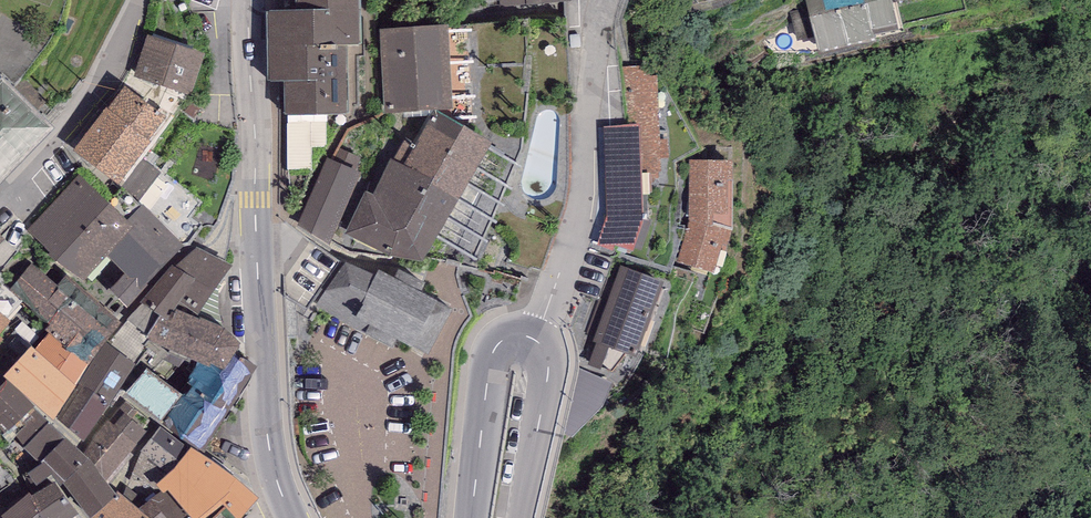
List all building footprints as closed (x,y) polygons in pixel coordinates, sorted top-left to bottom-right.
[(296,13),(269,13),(270,87),(284,86),(285,121),(349,120),(348,52),(360,52),(359,0),(296,0),(296,13)] [(808,9),(790,13),(796,42),(814,38),(819,61),(877,48),(875,39),(899,33),(891,0),(805,0),(808,9)] [(448,28),(380,32),(384,115),(453,112),(448,28)] [(205,57),(146,36),(131,77),(191,98),(205,57)] [(650,65),(625,66),(627,126),(641,125),(643,180),(660,179),(660,159),(668,158),(667,140),(660,140),(658,77),(651,77),(650,65)] [(0,81),(0,189),(56,132),(2,79),(0,81)] [(125,90),(108,112),(148,143),(166,121),(125,90)] [(107,110),(71,154),(118,189),(151,146),(148,143),(108,112),(107,110)] [(491,144),(433,113),(404,168),(392,161),(373,196),(367,193),(344,234),(420,275),(491,144)] [(609,214),(598,245),(636,247),(644,218),(643,180),(641,125),(627,126),(603,127),(609,214)] [(360,176),(327,159),(298,227),(328,247),(360,176)] [(733,164),(691,161),(689,221),(676,262),(716,274),(733,230),(733,164)] [(129,224),(78,177),(27,231),(51,253),(49,255),(82,286),(108,258),(134,229),(129,224)] [(143,209),(129,224),(134,229),(108,258),(126,275),(109,293),(127,310),(185,248),(143,209)] [(17,252),(0,235),(0,268),(17,252)] [(196,249),(172,267),(214,295),(232,268),(196,249)] [(375,280),(340,261),(318,304),(408,351),(411,344),(427,353),(450,310),(418,294),(423,286),(397,272),(393,280),(379,273),(375,280)] [(20,279),(101,349),(121,324),(66,276),(57,288),(30,265),(20,279)] [(172,267),(141,304),(160,320),(167,322),(171,315),(176,317),(178,312),(195,321),(196,319),(214,295),(172,267)] [(664,284),(620,267),(591,343),(635,359),(664,284)] [(101,349),(20,279),(9,292),(32,314),(32,312),(50,327),(45,332),(50,336),(35,351),(75,389),(101,349)] [(195,321),(178,312),(176,317),(171,315),(167,322),(160,320),(146,339),(198,365),(209,370),(210,366),(225,373),(235,357),(241,347),(225,331),(196,319),(195,321)] [(79,386),(109,407),(136,367),(107,345),(79,386)] [(35,351),(31,349),(4,379),(7,381),(36,408),(54,424),(75,389),(35,351)] [(257,369),(235,357),(225,373),(210,366),(209,370),(198,365),(193,371),(196,374),(187,385),(192,388),(184,399),(162,426),(203,454),(257,369)] [(147,370),(125,397),(162,426),(184,399),(147,370)] [(0,388),(0,430),(6,437),(22,421),(34,409),(36,408),(7,381),(0,388)] [(109,407),(79,386),(61,418),(64,427),(84,444),(109,407)] [(26,426),(16,436),(40,465),(41,464),(65,440),(34,409),(22,421),(26,426)] [(103,480),(106,484),(147,434),(124,414),(114,427),(106,421),(83,453),(91,464),(103,480)] [(186,449),(160,428),(140,452),(166,473),(186,449)] [(79,450),(65,440),(41,464),(42,465),(27,475),(37,488),(52,478),(53,479),(57,476),(83,453),(79,450)] [(215,466),(190,451),(175,470),(155,487),(163,497),(168,493),(179,505),(215,466)] [(57,476),(53,479),(61,489),(65,485),(68,483),(70,486),(69,487),(76,502),(103,480),(91,464),(83,453),(57,476)] [(215,466),(179,505),(191,517),(209,517),(221,507),(241,485),(215,466)] [(103,480),(76,502),(78,506),(87,517),(95,517),(116,498),(106,484),(103,480)] [(54,485),(32,499),(30,495),(2,517),(79,517),(54,485)] [(221,507),(233,517),(245,517),(260,502),(241,485),(221,507)] [(118,496),(116,498),(95,517),(146,517),(118,496)]
